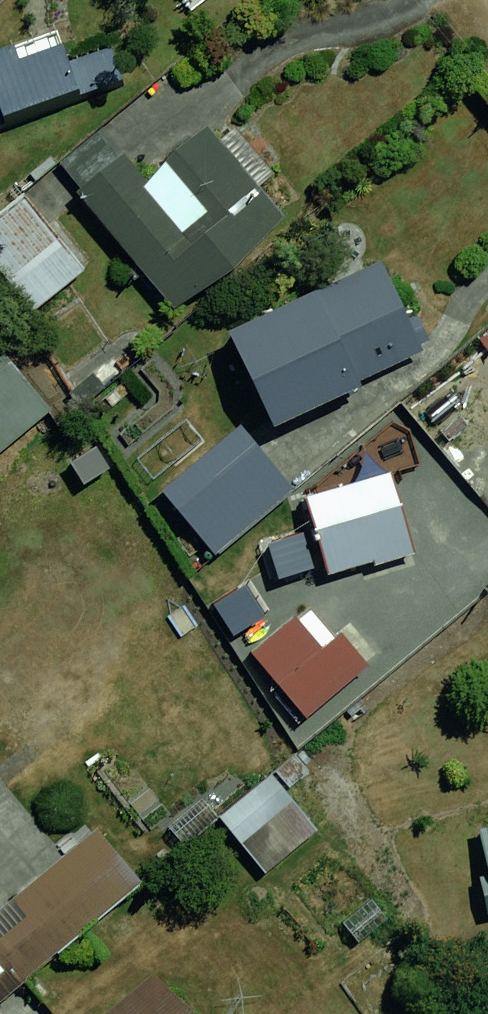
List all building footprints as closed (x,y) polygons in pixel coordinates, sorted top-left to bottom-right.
[(14,128),(7,108),(78,84),(60,33),(0,54),(0,133),(14,128)] [(123,141),(69,188),(175,309),(294,205),(211,111),(146,168),(123,141)] [(0,195),(0,277),(28,312),(84,268),(16,182),(0,195)] [(386,258),(222,330),(262,421),(426,350),(386,258)] [(0,355),(0,452),(50,410),(2,353),(0,355)] [(240,442),(160,506),(199,553),(278,489),(240,442)] [(391,464),(300,489),(323,572),(414,547),(391,464)] [(306,580),(243,632),(303,704),(366,652),(306,580)] [(295,748),(217,810),(265,870),(343,808),(295,748)] [(146,876),(100,818),(0,897),(0,992),(146,876)] [(472,915),(487,912),(487,822),(458,827),(472,915)]
